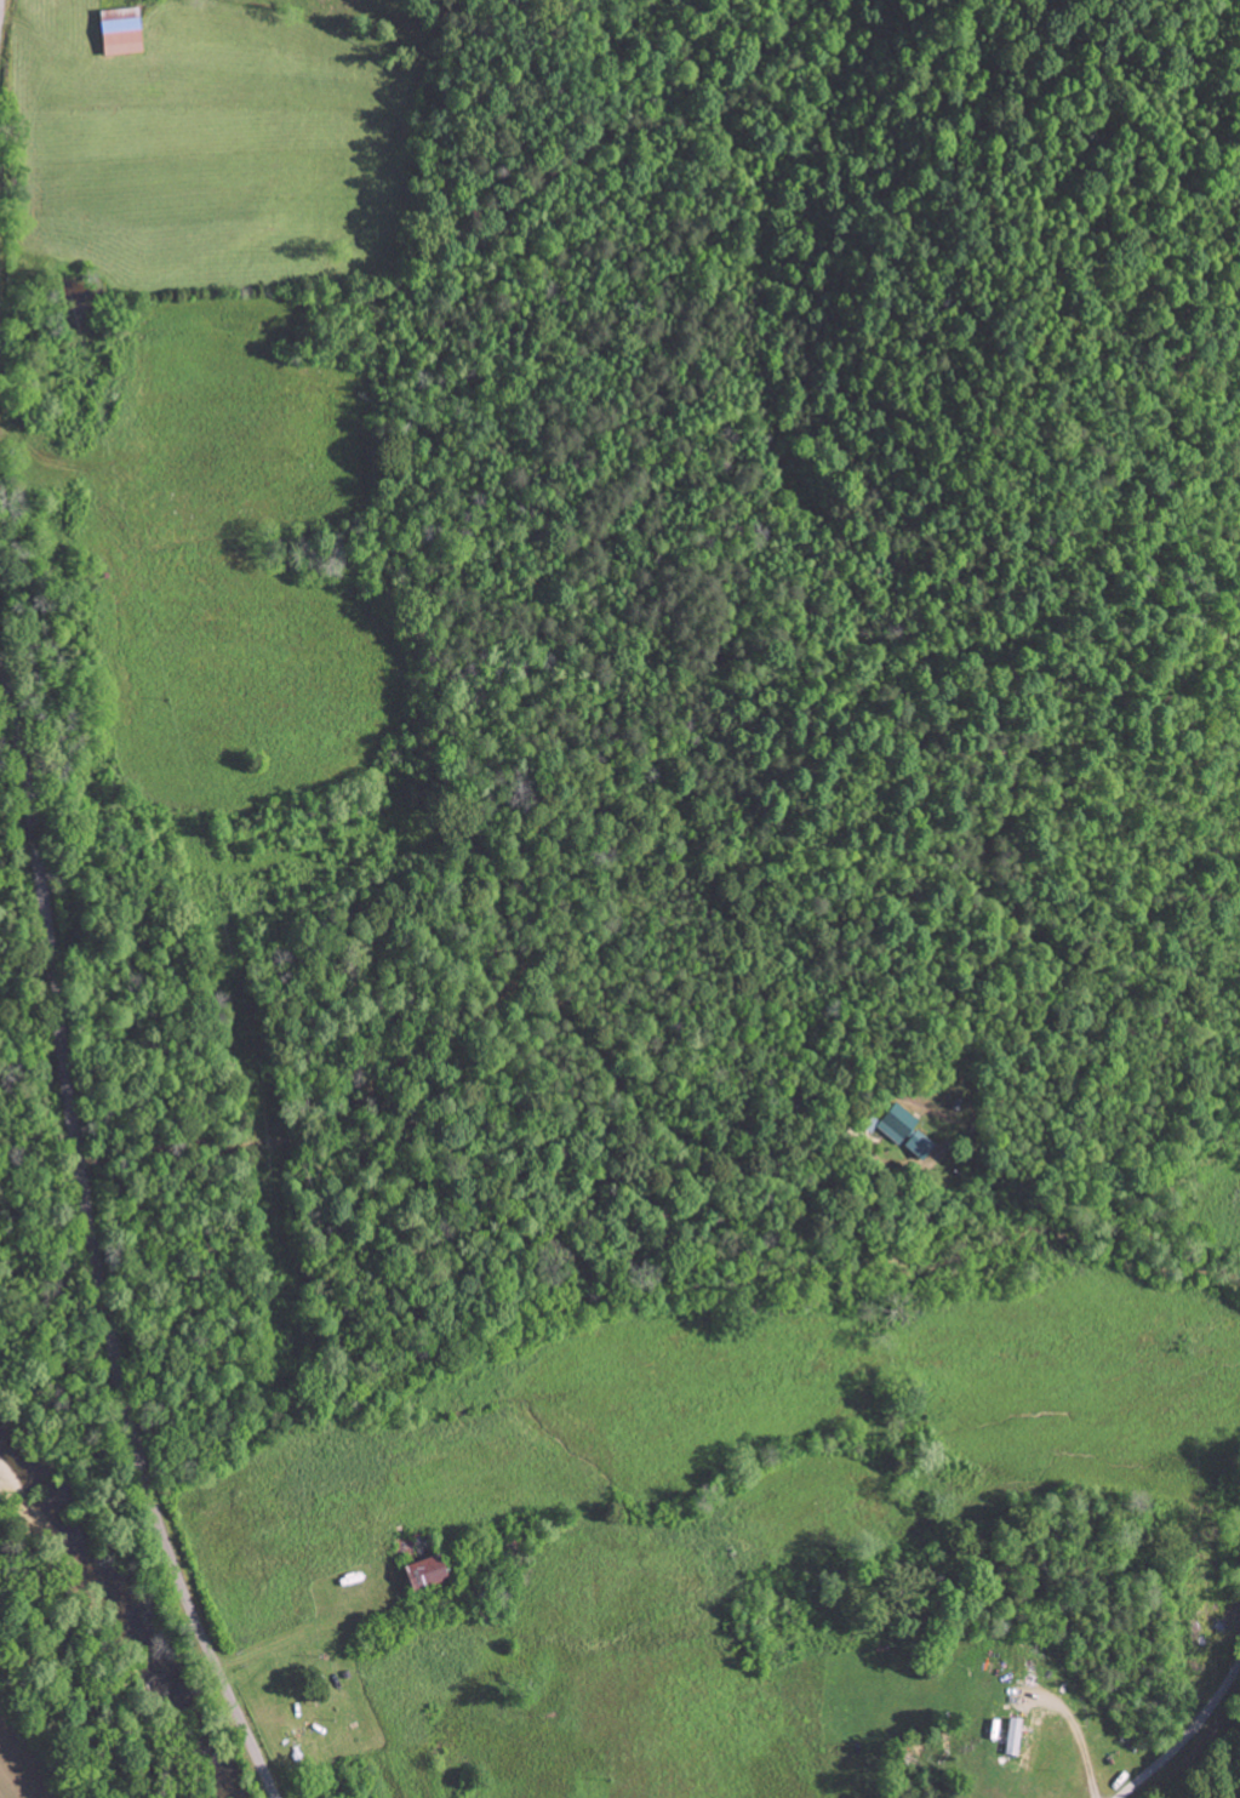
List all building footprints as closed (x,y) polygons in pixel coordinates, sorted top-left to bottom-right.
[(147,53),(142,8),(104,13),(109,58),(147,53)] [(879,1128),(901,1147),(923,1124),(901,1103),(879,1128)] [(907,1146),(925,1162),(939,1147),(921,1131),(907,1146)] [(409,1567),(418,1592),(456,1579),(447,1554),(409,1567)] [(1026,1721),(1014,1719),(1008,1756),(1021,1758),(1026,1721)]
